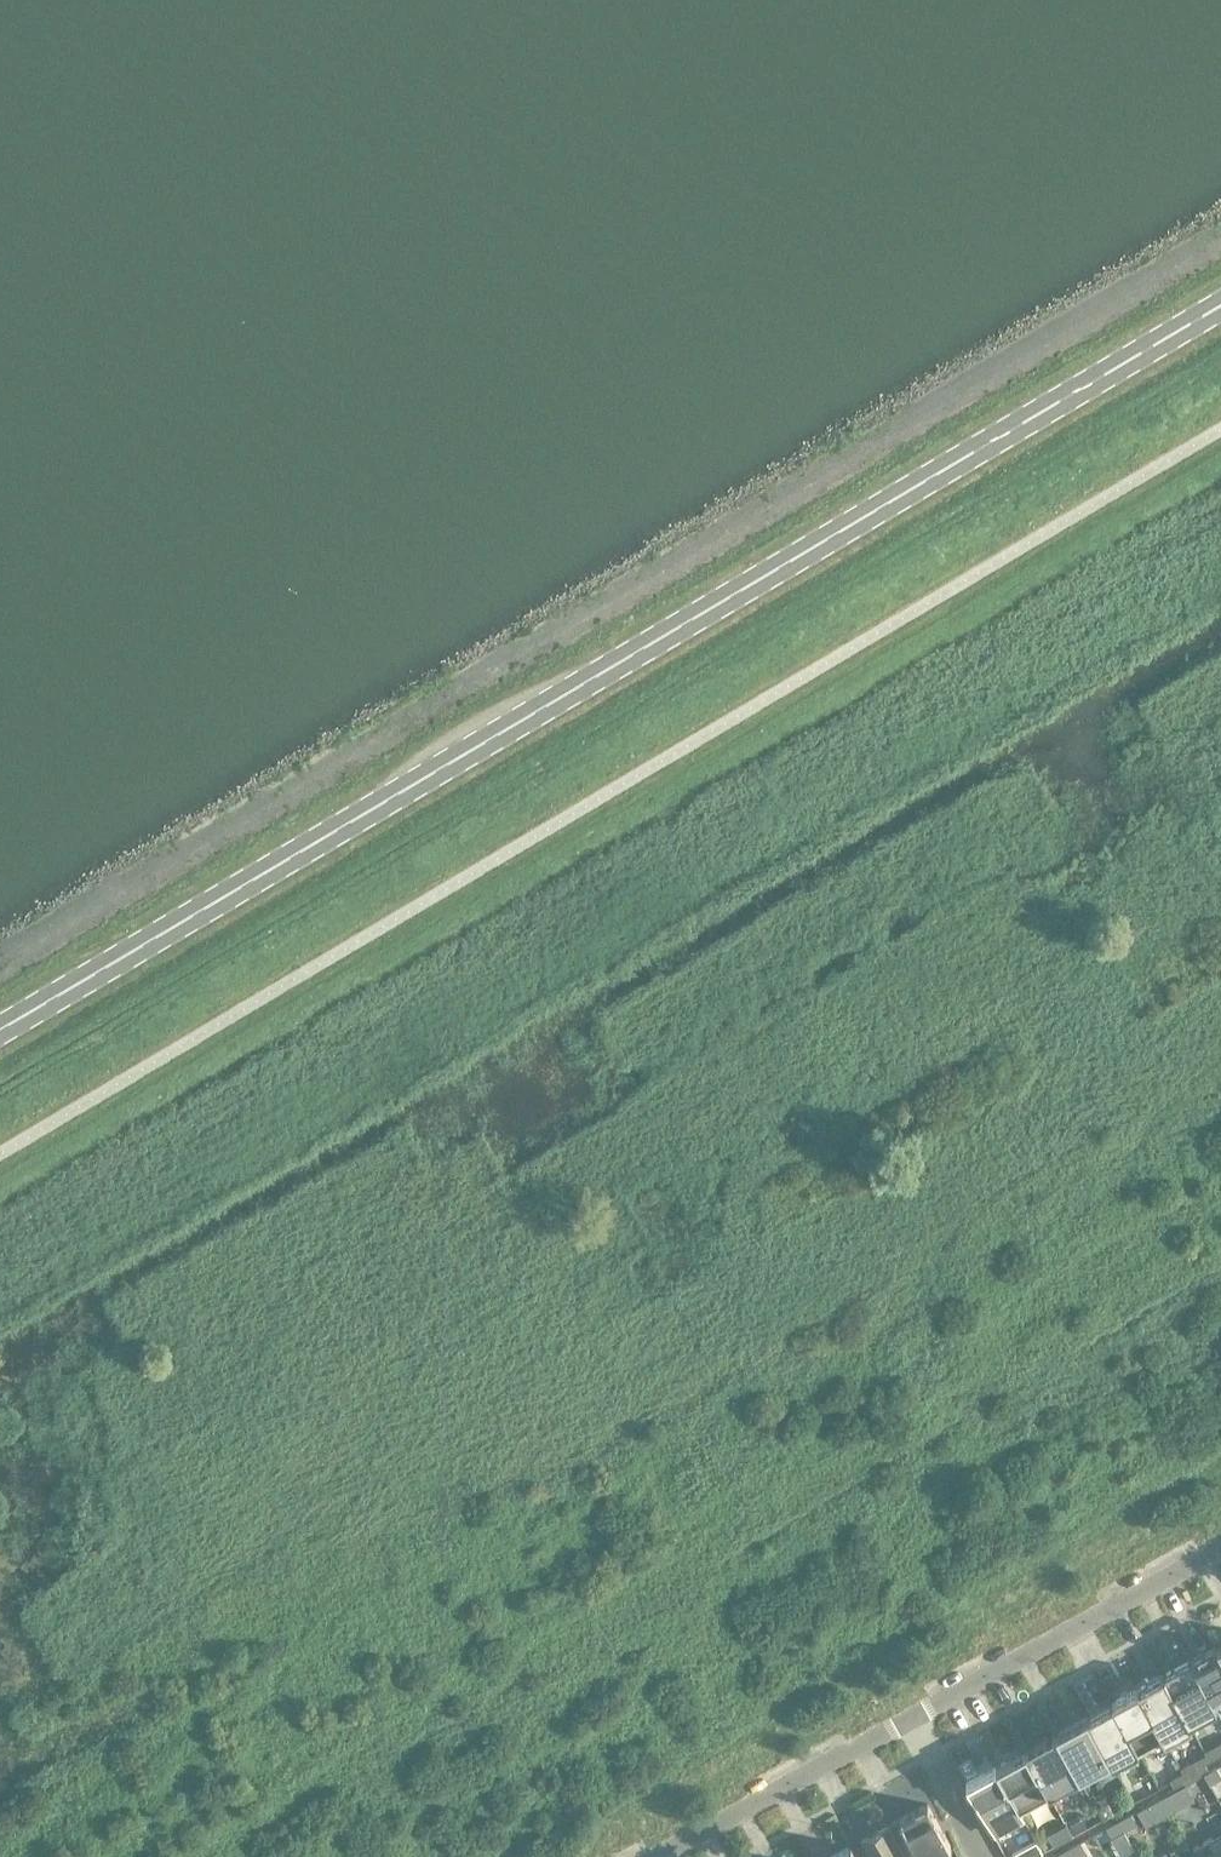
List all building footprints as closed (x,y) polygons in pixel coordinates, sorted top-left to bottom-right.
[(1220,1694),(1220,1654),(1214,1642),(1189,1656),(1212,1698),(1220,1694)] [(1161,1671),(1189,1722),(1217,1707),(1212,1698),(1189,1656),(1161,1671)] [(1160,1732),(1162,1737),(1189,1722),(1161,1671),(1136,1685),(1161,1732),(1160,1732)] [(1161,1732),(1136,1685),(1110,1699),(1136,1746),(1160,1732),(1161,1732)] [(1108,1756),(1110,1760),(1136,1746),(1110,1699),(1085,1713),(1108,1756)] [(1077,1773),(1108,1756),(1085,1713),(1053,1730),(1077,1773)] [(1053,1730),(1024,1746),(1047,1789),(1077,1773),(1053,1730)] [(1024,1746),(994,1763),(1017,1806),(1047,1789),(1024,1746)] [(1192,1758),(1188,1760),(1179,1765),(1182,1770),(1186,1777),(1199,1770),(1192,1758)] [(994,1763),(964,1779),(992,1829),(1021,1813),(1017,1806),(994,1763)] [(1220,1774),(1215,1763),(1202,1770),(1208,1781),(1220,1774)] [(1171,1782),(1183,1775),(1179,1767),(1166,1774),(1171,1782)] [(1107,1797),(1097,1803),(1096,1803),(1102,1813),(1112,1807),(1107,1797)] [(950,1844),(926,1800),(898,1815),(921,1856),(927,1856),(950,1844)] [(1136,1820),(1130,1810),(1117,1817),(1123,1827),(1136,1820)] [(1079,1812),(1065,1819),(1071,1831),(1086,1823),(1079,1812)] [(1117,1817),(1104,1823),(1110,1834),(1123,1827),(1117,1817)] [(887,1821),(860,1836),(871,1856),(907,1856),(887,1821)] [(1049,1829),(1055,1841),(1071,1832),(1064,1821),(1049,1829)] [(1191,1844),(1199,1856),(1220,1856),(1220,1828),(1191,1844)] [(1015,1856),(1025,1856),(1041,1848),(1034,1837),(1011,1850),(1015,1856)] [(1085,1848),(1079,1837),(1066,1844),(1072,1855),(1085,1848)] [(849,1842),(847,1843),(823,1856),(821,1856),(822,1856),(858,1856),(849,1842)] [(1053,1851),(1057,1856),(1068,1856),(1072,1855),(1066,1844),(1053,1851)]
